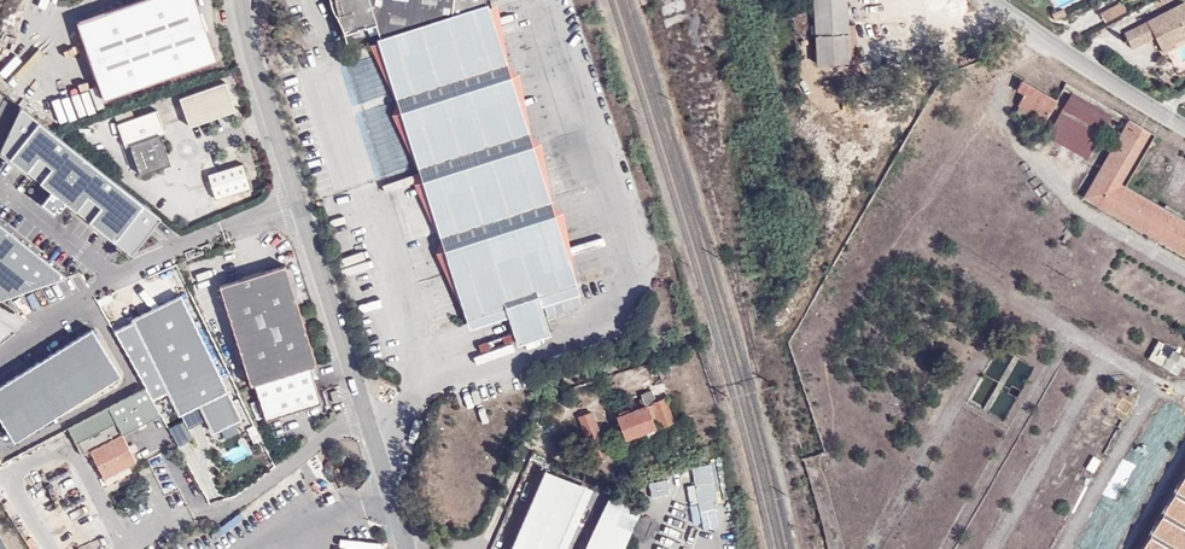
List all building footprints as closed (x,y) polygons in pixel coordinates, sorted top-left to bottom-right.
[(121,93),(218,60),(197,0),(140,0),(78,22),(93,65),(105,99),(121,93)] [(335,8),(338,16),(354,50),(384,43),(405,108),(409,123),(472,324),(509,313),(519,348),(552,338),(541,303),(576,291),(561,242),(530,144),(511,82),(491,19),(489,11),(491,0),(334,0),(335,8)] [(850,61),(847,25),(846,0),(814,0),(818,63),(850,61)] [(1124,33),(1132,49),(1154,37),(1163,52),(1184,40),(1184,0),(1124,33)] [(1120,3),(1102,14),(1107,23),(1126,12),(1120,3)] [(856,43),(854,25),(847,25),(850,61),(855,61),(854,43),(856,43)] [(225,79),(178,94),(188,125),(235,110),(225,79)] [(1018,104),(1046,120),(1058,99),(1023,79),(1017,89),(1024,94),(1018,104)] [(1064,108),(1103,130),(1111,115),(1073,92),(1064,108)] [(159,109),(142,115),(119,123),(127,146),(132,144),(143,174),(172,163),(162,135),(162,134),(167,132),(159,109)] [(21,110),(0,149),(0,152),(0,157),(26,175),(38,160),(52,171),(40,185),(77,214),(88,198),(101,210),(90,225),(97,230),(131,257),(161,220),(21,110)] [(1046,138),(1085,161),(1100,135),(1061,113),(1046,138)] [(1155,133),(1130,119),(1085,196),(1184,253),(1184,219),(1125,185),(1155,133)] [(242,161),(207,170),(214,198),(250,188),(242,161)] [(0,228),(0,302),(64,279),(0,228)] [(219,283),(250,383),(254,382),(309,364),(316,362),(285,262),(219,283)] [(181,291),(129,316),(176,414),(180,412),(187,426),(204,418),(210,430),(241,416),(181,291)] [(0,388),(0,423),(14,445),(120,379),(92,332),(0,388)] [(1184,359),(1184,356),(1158,340),(1149,358),(1177,374),(1184,359)] [(266,418),(321,401),(309,364),(254,382),(266,418)] [(338,391),(337,387),(331,389),(334,400),(339,398),(337,391),(338,391)] [(647,404),(644,397),(614,409),(629,446),(658,434),(649,412),(655,409),(662,425),(674,420),(665,397),(647,404)] [(90,449),(123,433),(109,405),(66,427),(80,455),(90,449)] [(608,452),(592,412),(579,417),(591,446),(584,449),(588,460),(608,452)] [(137,460),(123,433),(90,449),(108,483),(131,470),(129,465),(137,460)] [(689,486),(697,532),(719,528),(708,466),(689,469),(692,485),(689,486)] [(545,468),(509,548),(564,548),(592,486),(545,468)] [(1140,548),(1184,548),(1184,472),(1140,548)] [(649,499),(669,495),(666,480),(646,484),(649,499)] [(609,494),(582,548),(623,548),(641,508),(609,494)]
